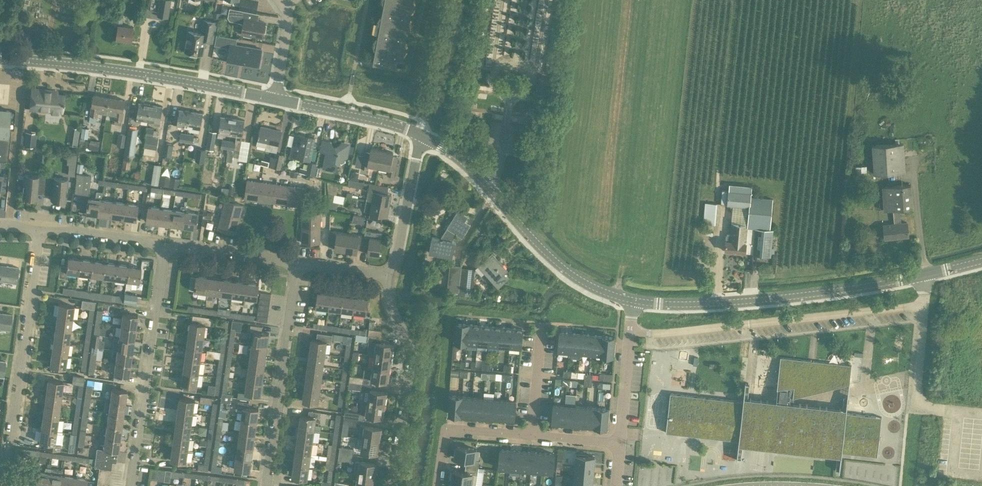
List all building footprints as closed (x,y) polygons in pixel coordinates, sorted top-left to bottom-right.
[(157,16),(169,18),(172,0),(160,0),(157,16)] [(244,34),(251,36),(252,35),(262,37),(264,31),(265,31),(267,24),(265,23),(266,20),(258,18),(259,13),(256,12),(258,0),(234,0),(233,4),(240,5),(240,8),(230,6),(228,16),(230,19),(242,21),(243,23),(241,33),(244,33),(244,34)] [(384,6),(382,15),(379,20),(378,20),(377,21),(379,21),(380,27),(378,36),(375,42),(374,41),(373,42),(375,42),(376,48),(373,62),(385,64),(388,64),(394,65),(395,65),(397,64),(397,62),(396,60),(395,59),(391,58),(391,56),(403,59),(404,53),(407,48),(408,48),(407,47),(406,41),(406,40),(408,32),(411,27),(412,27),(411,26),(410,20),(411,16),(412,11),(415,6),(416,6),(416,5),(415,5),(414,0),(383,0),(384,6)] [(124,16),(116,15),(115,26),(119,26),(117,38),(132,40),(134,27),(123,25),(124,16)] [(197,56),(200,54),(203,54),(206,40),(213,42),(217,22),(204,20),(202,33),(189,31),(185,51),(189,52),(190,55),(197,56)] [(216,35),(215,45),(228,47),(226,60),(258,65),(261,48),(236,44),(237,38),(216,35)] [(556,77),(539,75),(538,84),(554,86),(556,77)] [(64,95),(50,93),(50,90),(32,89),(30,109),(62,112),(64,95)] [(89,121),(96,122),(98,113),(107,114),(109,97),(94,95),(89,121)] [(121,125),(122,118),(125,100),(109,97),(107,114),(115,116),(115,118),(114,123),(121,125)] [(151,104),(139,102),(137,118),(136,121),(141,122),(141,119),(148,120),(151,104)] [(155,121),(155,124),(160,125),(160,122),(161,118),(163,106),(151,104),(148,120),(155,121)] [(177,125),(189,127),(191,111),(180,109),(177,125)] [(11,130),(9,130),(10,118),(10,111),(0,110),(0,160),(8,161),(10,146),(11,130)] [(203,113),(191,111),(189,127),(200,129),(202,118),(203,113)] [(224,133),(230,134),(233,118),(232,118),(221,116),(221,118),(219,132),(218,137),(223,138),(224,133)] [(235,141),(229,140),(228,148),(227,152),(226,160),(232,160),(234,152),(231,152),(232,149),(235,149),(235,147),(240,148),(242,136),(245,120),(233,118),(230,134),(236,135),(235,141)] [(147,126),(144,147),(156,149),(158,137),(157,137),(159,130),(154,130),(155,128),(147,126)] [(257,145),(266,147),(266,149),(277,152),(281,131),(261,126),(257,145)] [(88,139),(90,128),(83,127),(81,138),(88,139)] [(138,129),(128,127),(125,152),(134,154),(138,129)] [(216,132),(210,131),(206,148),(213,150),(216,132)] [(25,132),(24,145),(35,146),(36,133),(25,132)] [(179,141),(186,142),(188,133),(181,132),(179,141)] [(199,137),(194,136),(195,134),(188,133),(186,142),(194,143),(194,141),(198,142),(199,137)] [(295,134),(290,156),(310,160),(315,138),(295,134)] [(69,143),(77,145),(79,136),(71,135),(69,143)] [(337,168),(335,164),(347,157),(350,145),(341,143),(334,147),(331,141),(323,140),(320,151),(326,152),(323,168),(333,170),(337,168)] [(164,155),(172,156),(174,144),(166,142),(164,155)] [(904,143),(872,145),(874,174),(875,174),(875,181),(883,180),(882,173),(906,171),(904,143)] [(371,152),(365,150),(362,168),(368,169),(368,165),(379,167),(383,149),(372,147),(371,152)] [(197,148),(195,160),(205,162),(207,149),(197,148)] [(393,152),(383,149),(379,167),(389,169),(388,175),(394,177),(398,157),(392,156),(393,152)] [(67,174),(74,174),(77,153),(67,152),(66,159),(68,160),(67,174)] [(123,155),(108,153),(107,163),(122,165),(123,155)] [(276,153),(275,156),(271,155),(268,166),(281,169),(284,154),(276,153)] [(248,168),(261,170),(262,163),(249,161),(248,168)] [(315,175),(317,163),(309,161),(307,168),(300,167),(300,170),(299,172),(315,175)] [(151,182),(158,183),(160,169),(153,167),(151,182)] [(82,192),(88,192),(91,173),(85,172),(85,174),(82,192)] [(82,192),(85,174),(77,173),(74,193),(82,194),(82,192)] [(38,190),(45,191),(46,177),(24,175),(22,197),(37,198),(38,190)] [(160,175),(159,184),(179,187),(180,178),(160,175)] [(46,177),(45,191),(52,191),(51,200),(66,201),(68,179),(46,177)] [(245,198),(259,200),(262,182),(247,180),(245,198)] [(276,184),(262,182),(259,200),(274,202),(276,184)] [(374,191),(372,201),(390,204),(392,193),(388,193),(389,187),(369,183),(368,190),(374,191)] [(274,202),(287,204),(290,186),(276,184),(274,202)] [(722,189),(721,202),(750,205),(750,206),(748,219),(747,219),(747,224),(732,222),(731,234),(727,233),(727,241),(726,241),(725,251),(746,253),(746,252),(753,253),(753,254),(771,256),(773,233),(777,234),(777,229),(773,228),(773,229),(770,229),(770,228),(771,222),(773,199),(752,197),(751,197),(752,192),(751,192),(751,186),(730,184),(730,190),(722,189)] [(900,209),(913,209),(911,184),(882,186),(884,211),(893,210),(894,224),(884,225),(885,239),(909,236),(907,222),(901,223),(900,209)] [(305,188),(290,186),(287,204),(302,206),(305,188)] [(87,213),(99,214),(101,199),(102,199),(103,192),(97,191),(96,198),(90,197),(87,213)] [(345,202),(346,195),(336,193),(334,199),(345,202)] [(99,214),(111,216),(114,201),(102,199),(101,199),(99,214)] [(390,204),(372,201),(366,199),(364,210),(370,211),(369,218),(382,220),(383,214),(388,215),(390,204)] [(225,200),(222,215),(240,219),(243,205),(225,200)] [(111,216),(124,218),(126,202),(114,201),(111,216)] [(126,202),(124,218),(136,220),(139,204),(126,202)] [(703,222),(716,223),(717,202),(705,202),(703,222)] [(149,205),(147,221),(159,223),(161,207),(149,205)] [(173,209),(171,224),(184,226),(186,211),(185,211),(186,207),(181,206),(181,210),(173,209)] [(161,207),(159,223),(171,224),(173,209),(161,207)] [(448,228),(441,238),(432,237),(429,252),(453,257),(456,241),(452,240),(457,234),(463,238),(471,224),(465,221),(468,216),(458,210),(447,228),(448,228)] [(186,211),(184,226),(196,228),(198,212),(186,211)] [(302,213),(302,228),(320,229),(321,213),(302,213)] [(354,222),(366,224),(367,215),(355,214),(354,222)] [(236,233),(240,219),(222,215),(218,229),(236,233)] [(302,228),(302,242),(320,243),(320,229),(302,228)] [(366,230),(365,236),(363,249),(369,250),(368,254),(379,256),(381,238),(382,233),(366,230)] [(335,250),(346,251),(348,234),(332,231),(330,245),(336,246),(335,250)] [(357,248),(363,249),(365,236),(348,234),(346,251),(357,253),(357,248)] [(492,253),(480,265),(484,270),(499,286),(507,278),(503,274),(507,270),(492,253)] [(60,265),(58,277),(59,277),(65,278),(66,272),(78,274),(80,259),(68,257),(67,266),(60,265)] [(80,259),(78,274),(90,275),(92,260),(80,259)] [(92,260),(90,275),(102,277),(104,262),(92,260)] [(104,262),(102,277),(114,279),(116,264),(104,262)] [(116,264),(114,279),(127,281),(129,266),(116,264)] [(1,265),(0,270),(0,281),(17,283),(19,268),(1,265)] [(458,292),(458,287),(461,267),(450,265),(448,290),(458,292)] [(127,281),(126,288),(131,289),(132,281),(139,282),(141,267),(129,266),(127,281)] [(461,267),(458,287),(473,289),(475,268),(461,267)] [(745,272),(745,286),(757,286),(757,272),(745,272)] [(208,292),(210,277),(197,275),(195,290),(208,292)] [(213,293),(220,294),(222,279),(210,277),(208,292),(207,299),(212,300),(213,293)] [(232,296),(234,281),(222,279),(220,294),(232,296)] [(232,296),(244,297),(246,282),(234,281),(232,296)] [(257,299),(259,284),(246,282),(244,297),(257,299)] [(317,307),(329,309),(331,293),(319,291),(317,307)] [(136,304),(138,295),(125,293),(124,296),(124,302),(136,304)] [(341,310),(343,295),(331,293),(329,309),(341,310)] [(341,310),(353,312),(356,297),(343,295),(341,310)] [(368,298),(356,297),(353,312),(366,314),(368,298)] [(89,309),(88,321),(92,322),(94,309),(95,302),(82,300),(81,308),(89,309)] [(58,304),(57,316),(72,318),(74,306),(58,304)] [(0,313),(0,328),(10,330),(12,315),(0,313)] [(122,313),(121,326),(136,329),(137,316),(122,313)] [(204,336),(206,325),(210,326),(212,318),(193,315),(192,322),(191,322),(189,334),(204,336)] [(57,316),(55,329),(71,331),(72,318),(57,316)] [(457,323),(455,342),(466,343),(468,324),(457,323)] [(262,332),(263,326),(251,324),(250,331),(254,332),(252,344),(267,346),(269,333),(262,332)] [(468,324),(466,343),(477,343),(479,325),(468,324)] [(479,325),(477,343),(488,344),(490,326),(479,325)] [(121,326),(119,338),(134,341),(136,329),(121,326)] [(490,326),(488,344),(499,345),(500,326),(490,326)] [(500,326),(499,345),(509,346),(511,327),(500,326)] [(511,327),(509,346),(521,347),(522,328),(511,327)] [(369,328),(368,335),(381,336),(382,330),(369,328)] [(71,331),(55,329),(53,340),(69,342),(71,331)] [(560,332),(558,350),(569,351),(571,333),(560,332)] [(312,339),(310,350),(326,352),(328,341),(332,342),(332,339),(333,335),(318,333),(317,340),(312,339)] [(343,343),(347,343),(351,344),(352,336),(333,333),(333,335),(332,339),(344,340),(343,343)] [(367,352),(375,353),(375,354),(392,356),(394,344),(381,342),(381,336),(368,335),(367,334),(357,333),(356,339),(369,341),(367,352)] [(571,333),(569,351),(580,352),(581,334),(571,333)] [(189,334),(187,346),(202,348),(204,336),(189,334)] [(581,334),(580,352),(591,353),(592,334),(581,334)] [(592,334),(591,353),(601,354),(603,335),(592,334)] [(603,335),(601,354),(613,355),(614,336),(603,335)] [(114,338),(112,350),(117,351),(132,353),(134,341),(119,338),(114,338)] [(53,340),(52,352),(67,354),(69,342),(53,340)] [(252,344),(250,356),(266,358),(267,346),(252,344)] [(92,346),(90,358),(96,359),(98,347),(92,346)] [(185,358),(201,361),(202,348),(187,346),(185,358)] [(308,363),(324,365),(326,352),(310,350),(308,363)] [(117,351),(115,363),(130,365),(132,353),(117,351)] [(65,368),(67,354),(52,352),(50,366),(65,368)] [(375,354),(373,366),(390,369),(392,356),(375,354)] [(250,356),(249,368),(264,371),(266,358),(250,356)] [(746,383),(744,401),(671,393),(666,432),(739,441),(737,458),(742,459),(744,441),(836,452),(834,470),(839,470),(841,453),(876,457),(882,417),(847,413),(852,365),(781,357),(776,405),(748,401),(750,384),(746,383)] [(185,358),(184,371),(199,373),(201,361),(185,358)] [(115,363),(114,375),(129,377),(130,365),(115,363)] [(308,363),(307,375),(322,377),(324,365),(308,363)] [(373,366),(372,378),(388,381),(390,369),(373,366)] [(264,371),(249,368),(247,380),(262,382),(264,371)] [(197,386),(199,373),(184,371),(182,384),(197,386)] [(307,375),(305,388),(321,390),(322,377),(307,375)] [(73,376),(72,383),(78,383),(83,384),(84,377),(73,376)] [(230,403),(232,394),(227,393),(229,377),(224,376),(222,392),(221,402),(230,403)] [(48,380),(46,391),(62,394),(63,382),(48,380)] [(260,395),(262,382),(247,380),(245,393),(238,392),(238,398),(250,400),(251,394),(260,395)] [(363,383),(349,381),(348,387),(362,389),(363,383)] [(321,390),(305,388),(303,401),(319,403),(321,390)] [(112,389),(110,401),(125,403),(127,391),(112,389)] [(367,390),(364,389),(362,401),(385,404),(387,392),(367,389),(367,390)] [(46,391),(44,404),(60,406),(62,394),(46,391)] [(450,395),(449,413),(460,414),(462,395),(451,394),(450,395)] [(462,395),(460,414),(471,415),(473,396),(462,395)] [(473,396),(471,415),(482,416),(483,397),(473,396)] [(85,397),(83,409),(89,410),(91,398),(85,397)] [(483,397),(482,416),(493,417),(494,398),(483,397)] [(180,398),(178,410),(193,412),(195,401),(180,398)] [(494,398),(493,417),(503,418),(505,399),(494,398)] [(505,399),(503,418),(515,419),(516,401),(516,400),(505,399)] [(110,401),(108,413),(123,415),(125,403),(110,401)] [(249,403),(239,401),(238,406),(237,411),(243,412),(242,420),(257,422),(259,409),(249,408),(249,403)] [(385,404),(362,401),(361,412),(367,413),(367,414),(383,417),(385,405),(385,404)] [(554,403),(552,422),(563,423),(565,404),(554,403)] [(44,404),(42,416),(58,418),(60,406),(44,404)] [(565,404),(563,423),(574,424),(575,405),(565,404)] [(575,405),(574,424),(584,425),(586,406),(575,405)] [(586,406),(584,425),(595,426),(597,407),(586,406)] [(597,407),(595,426),(606,426),(608,408),(597,407)] [(176,422),(192,424),(193,412),(178,410),(176,422)] [(345,410),(344,416),(358,418),(363,419),(364,413),(345,410)] [(321,431),(321,426),(316,425),(317,417),(320,418),(321,413),(309,411),(308,416),(301,415),(299,428),(315,430),(321,431)] [(108,413),(107,425),(121,427),(123,415),(108,413)] [(42,416),(41,428),(57,430),(58,418),(42,416)] [(358,418),(344,416),(343,422),(357,424),(358,418)] [(242,420),(240,432),(255,434),(257,422),(242,420)] [(176,422),(175,434),(190,436),(192,424),(176,422)] [(107,425),(105,438),(120,440),(121,427),(107,425)] [(361,425),(359,437),(363,438),(380,440),(382,427),(365,425),(361,425)] [(45,442),(44,448),(59,450),(62,432),(56,431),(57,430),(41,428),(39,442),(45,442)] [(299,428),(298,439),(313,441),(315,430),(299,428)] [(255,434),(240,432),(238,445),(253,447),(255,434)] [(84,447),(86,434),(80,433),(78,446),(84,447)] [(175,434),(173,447),(188,449),(190,436),(175,434)] [(105,438),(103,449),(118,451),(120,440),(105,438)] [(363,438),(361,450),(378,453),(380,440),(363,438)] [(312,454),(313,441),(298,439),(296,451),(312,454)] [(329,444),(327,456),(335,457),(337,445),(332,444),(332,445),(329,444)] [(238,445),(236,457),(251,459),(253,447),(238,445)] [(466,459),(466,465),(478,467),(479,460),(474,459),(476,448),(456,445),(455,457),(466,459)] [(186,462),(188,450),(188,449),(173,447),(171,460),(186,462)] [(340,447),(339,453),(353,455),(354,448),(340,447)] [(95,464),(94,467),(99,468),(101,460),(116,462),(117,452),(118,452),(118,451),(103,449),(97,448),(96,459),(95,464)] [(498,467),(509,467),(511,449),(500,448),(498,467)] [(511,449),(509,467),(520,468),(521,450),(511,449)] [(521,450),(520,468),(531,469),(532,451),(521,450)] [(208,471),(209,465),(211,452),(206,451),(204,464),(199,463),(198,469),(208,471)] [(296,451),(294,463),(310,466),(311,454),(312,454),(296,451)] [(531,469),(541,470),(543,452),(532,451),(531,469)] [(543,452),(541,470),(553,471),(554,453),(543,452)] [(222,467),(217,466),(218,453),(214,453),(211,472),(221,474),(222,467)] [(352,461),(353,455),(339,453),(338,460),(352,461)] [(576,454),(575,465),(594,467),(595,456),(576,454)] [(327,456),(326,460),(325,468),(329,468),(334,469),(335,457),(327,456)] [(236,457),(235,469),(250,471),(251,459),(236,457)] [(360,461),(358,473),(375,476),(377,463),(360,461)] [(294,463),(292,477),(308,479),(310,466),(294,463)] [(453,468),(451,481),(471,484),(472,473),(477,474),(478,467),(466,465),(465,470),(453,468)] [(574,476),(593,478),(594,467),(575,465),(574,476)] [(35,485),(47,485),(49,473),(49,468),(45,467),(44,472),(37,471),(35,485)] [(47,485),(60,485),(61,475),(62,469),(49,468),(49,473),(47,485)] [(327,481),(321,480),(321,485),(331,485),(334,469),(329,468),(327,481)] [(358,473),(356,485),(349,485),(349,483),(335,481),(334,485),(373,485),(375,476),(358,473)] [(60,485),(72,485),(74,477),(61,475),(60,485)] [(593,478),(574,476),(573,485),(592,485),(593,478)] [(72,485),(86,485),(87,479),(74,477),(72,485)]
